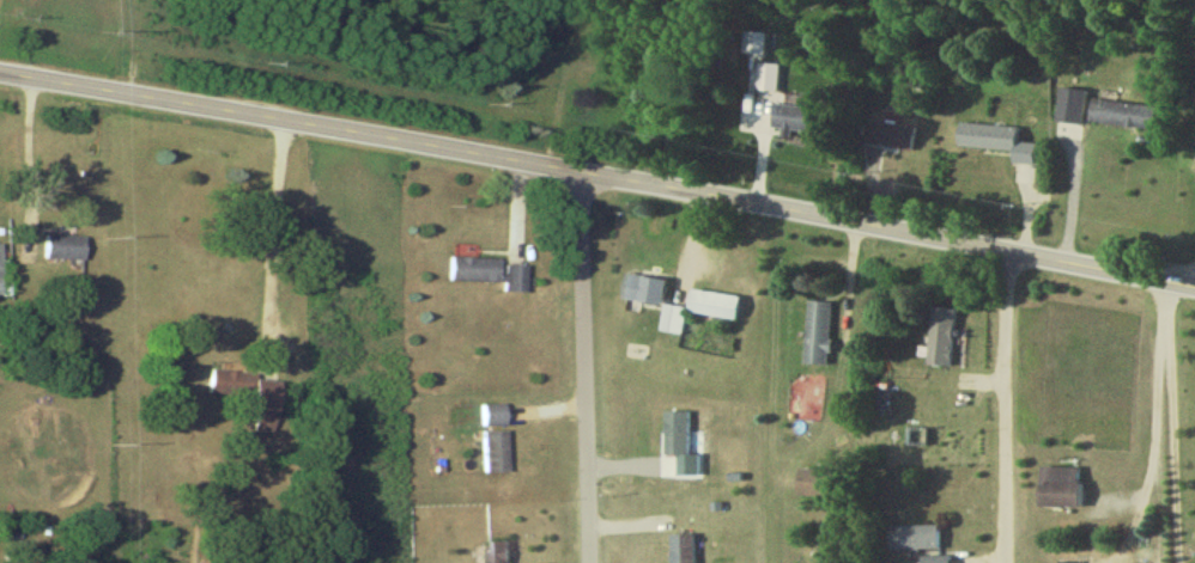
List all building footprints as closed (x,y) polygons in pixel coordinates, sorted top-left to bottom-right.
[(778,98),(778,69),(756,69),(756,98),(778,98)] [(1085,97),(1059,94),(1056,129),(1082,131),(1085,97)] [(1152,137),(1155,113),(1090,104),(1087,128),(1152,137)] [(770,134),(812,139),(815,114),(773,109),(770,134)] [(863,149),(910,157),(915,133),(868,124),(863,149)] [(1016,133),(958,129),(956,153),(1012,156),(1011,169),(1035,171),(1037,150),(1015,148),(1016,133)] [(41,264),(82,264),(82,240),(41,240),(41,264)] [(526,265),(447,264),(447,286),(502,287),(502,297),(525,297),(526,265)] [(660,313),(666,287),(626,277),(620,303),(660,313)] [(738,302),(690,295),(687,319),(735,325),(738,302)] [(830,307),(806,307),(806,370),(829,370),(830,307)] [(686,314),(665,310),(660,336),(681,340),(686,314)] [(954,313),(929,312),(928,372),(953,373),(954,313)] [(255,398),(255,378),(207,378),(207,398),(255,398)] [(501,410),(480,410),(480,429),(501,429),(501,410)] [(480,436),(480,476),(505,476),(505,436),(480,436)] [(1078,473),(1038,473),(1038,513),(1078,513),(1078,473)] [(796,501),(828,501),(828,474),(796,474),(796,501)] [(939,555),(939,531),(889,531),(889,555),(939,555)] [(695,539),(670,539),(670,562),(695,562),(695,539)] [(486,562),(509,562),(509,545),(486,545),(486,562)]
